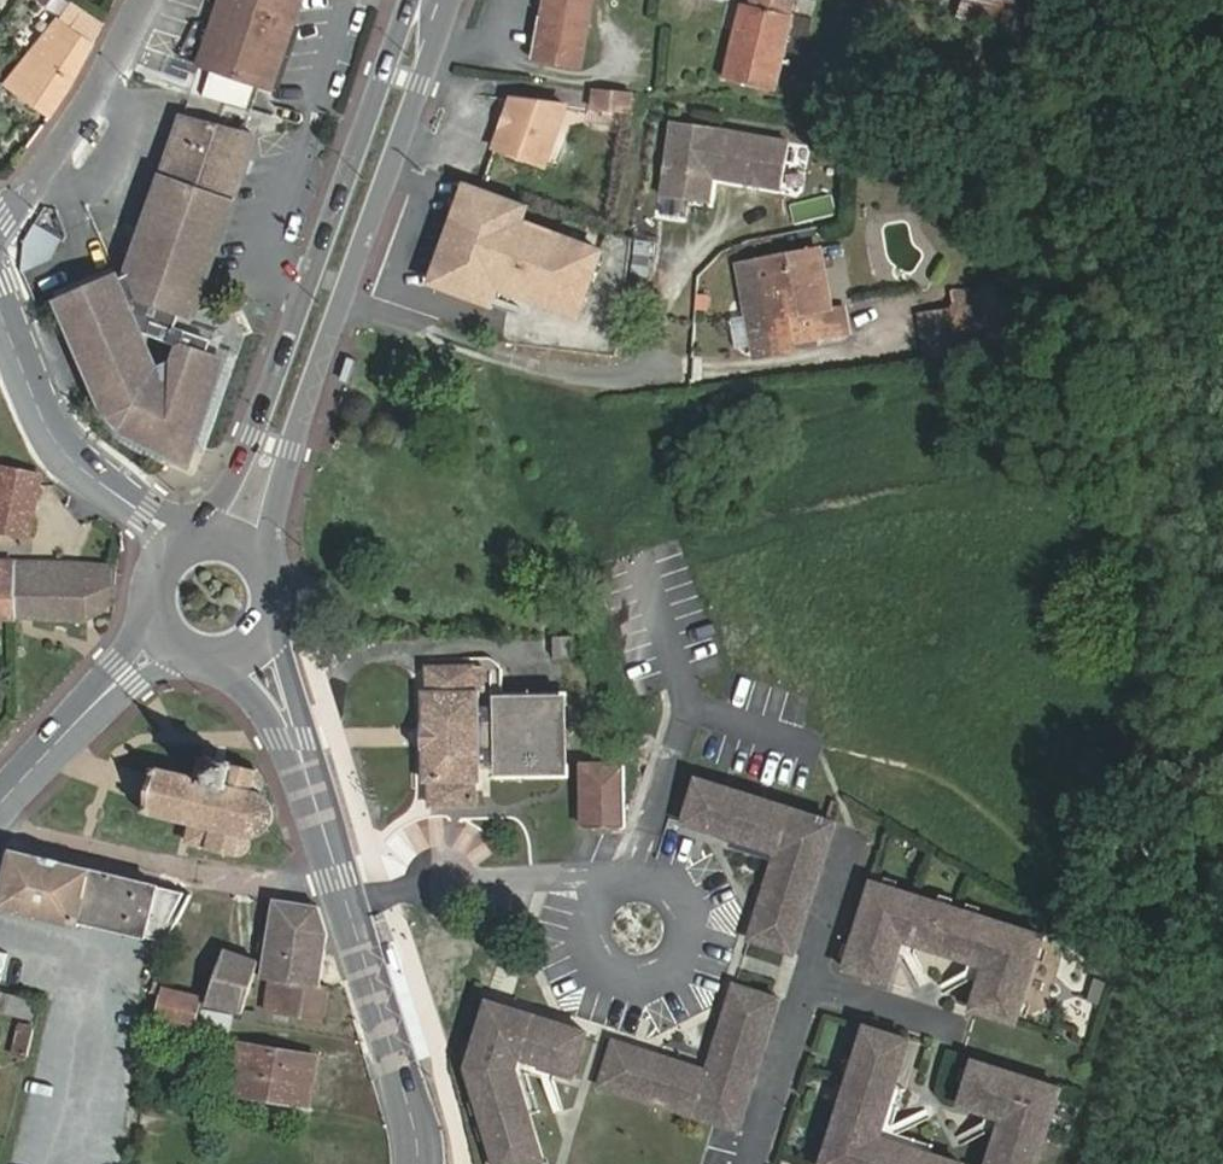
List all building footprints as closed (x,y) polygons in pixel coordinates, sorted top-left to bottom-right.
[(68,16),(76,6),(67,0),(59,10),(68,16)] [(190,89),(245,104),(252,85),(232,78),(235,71),(260,78),(286,0),(220,0),(190,89)] [(260,78),(235,71),(232,78),(252,85),(245,104),(262,109),(298,0),(286,0),(260,78)] [(542,68),(585,75),(598,0),(554,0),(542,68)] [(743,6),(725,79),(774,92),(795,1),(792,0),(751,0),(749,7),(743,6)] [(1019,0),(965,0),(961,16),(1011,30),(1019,0)] [(79,15),(69,29),(94,46),(102,31),(79,15)] [(94,46),(69,29),(58,22),(5,88),(50,119),(65,98),(80,73),(94,46)] [(634,99),(601,95),(598,116),(631,120),(634,99)] [(574,114),(522,106),(505,151),(553,170),(574,114)] [(241,137),(173,119),(114,277),(126,305),(174,324),(241,137)] [(674,129),(665,203),(712,209),(715,185),(787,193),(792,146),(674,129)] [(482,186),(476,184),(441,282),(447,284),(482,186)] [(528,222),(535,205),(482,186),(447,284),(500,303),(506,285),(583,313),(606,250),(528,222)] [(819,259),(744,273),(759,354),(819,343),(815,321),(830,318),(819,259)] [(105,281),(50,304),(91,403),(101,418),(108,427),(116,433),(125,440),(149,451),(151,445),(154,448),(157,449),(160,450),(163,451),(167,450),(170,449),(173,447),(176,445),(177,441),(178,438),(179,435),(178,433),(184,436),(209,362),(186,354),(190,343),(175,337),(170,350),(162,371),(148,373),(132,335),(137,323),(120,315),(105,281)] [(994,297),(951,301),(953,319),(956,340),(958,359),(1001,354),(994,297)] [(174,324),(141,312),(137,324),(132,335),(170,350),(175,337),(169,336),(174,324)] [(848,338),(844,316),(830,318),(815,321),(819,343),(848,338)] [(953,319),(920,324),(922,344),(956,340),(953,319)] [(956,340),(922,344),(925,363),(958,359),(956,340)] [(177,459),(184,436),(178,433),(179,435),(178,438),(177,441),(176,445),(173,447),(170,449),(167,450),(163,451),(160,450),(157,449),(154,448),(151,445),(149,451),(177,459)] [(24,557),(43,477),(0,468),(0,551),(24,557)] [(18,563),(0,563),(0,617),(19,618),(18,563)] [(118,565),(18,563),(19,618),(29,618),(85,620),(93,618),(103,616),(117,597),(118,565)] [(556,606),(540,610),(543,625),(559,622),(556,606)] [(572,661),(572,639),(553,639),(554,661),(572,661)] [(497,762),(497,773),(530,773),(530,764),(571,764),(570,700),(496,701),(496,705),(480,705),(480,683),(486,683),(485,669),(475,669),(475,665),(428,666),(428,690),(425,690),(426,725),(426,744),(427,779),(430,779),(430,806),(476,805),(476,778),(480,778),(480,762),(497,762)] [(570,691),(496,692),(496,701),(570,700),(570,691)] [(426,744),(426,725),(417,725),(417,728),(411,730),(411,736),(411,740),(418,742),(418,744),(426,744)] [(151,791),(145,817),(191,828),(188,846),(206,850),(206,852),(236,859),(239,859),(240,857),(244,858),(249,857),(252,853),(252,845),(250,841),(256,841),(261,840),(267,837),(271,833),(274,828),(275,823),(275,816),(271,803),(267,798),(257,792),(264,788),(266,782),(265,779),(263,776),(261,775),(207,761),(203,780),(155,770),(151,791)] [(530,764),(530,773),(571,772),(571,764),(530,764)] [(624,767),(581,768),(583,829),(625,828),(624,767)] [(693,783),(678,827),(773,855),(744,943),(788,957),(830,827),(693,783)] [(170,945),(194,896),(6,849),(0,858),(0,908),(82,928),(84,923),(170,945)] [(858,884),(830,971),(874,985),(888,943),(970,970),(957,1012),(1001,1026),(1029,940),(858,884)] [(324,910),(278,904),(266,978),(275,979),(269,1014),(326,1023),(332,989),(322,987),(331,936),(324,910)] [(226,952),(210,999),(209,1003),(209,1004),(233,1014),(246,1019),(258,982),(259,963),(226,952)] [(161,981),(154,980),(152,990),(159,991),(161,981)] [(704,1076),(610,1047),(597,1087),(732,1129),(770,1002),(730,990),(704,1076)] [(229,1039),(232,1023),(233,1014),(209,1004),(209,1003),(164,992),(160,1021),(229,1039)] [(37,1003),(6,995),(2,1012),(32,1020),(37,1003)] [(466,1070),(493,1163),(535,1163),(541,1162),(514,1070),(517,1062),(571,1079),(583,1038),(484,1008),(466,1070)] [(30,1059),(35,1030),(22,1027),(15,1056),(30,1059)] [(857,1030),(814,1163),(929,1163),(872,1143),(903,1045),(857,1030)] [(247,1046),(225,1051),(220,1087),(237,1089),(236,1095),(311,1109),(319,1058),(247,1046)] [(950,1109),(995,1124),(982,1163),(1031,1163),(1053,1094),(964,1064),(950,1109)]
